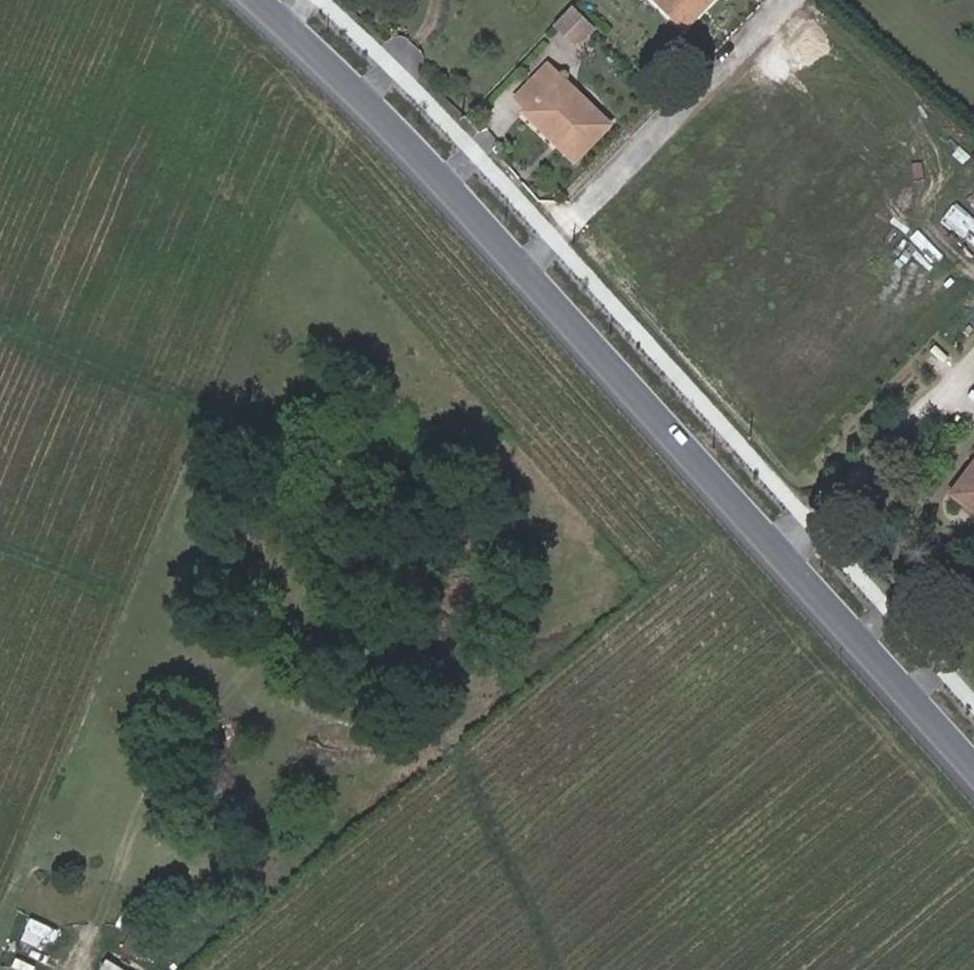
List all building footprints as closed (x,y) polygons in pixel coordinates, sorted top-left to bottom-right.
[(717,0),(655,0),(687,31),(717,0)] [(573,3),(554,22),(567,35),(585,16),(573,3)] [(585,16),(567,35),(576,44),(595,24),(585,16)] [(561,144),(558,148),(574,164),(609,127),(549,68),(517,99),(529,112),(561,144)] [(525,115),(558,148),(561,144),(529,112),(525,115)] [(952,493),(973,511),(973,463),(952,493)]
